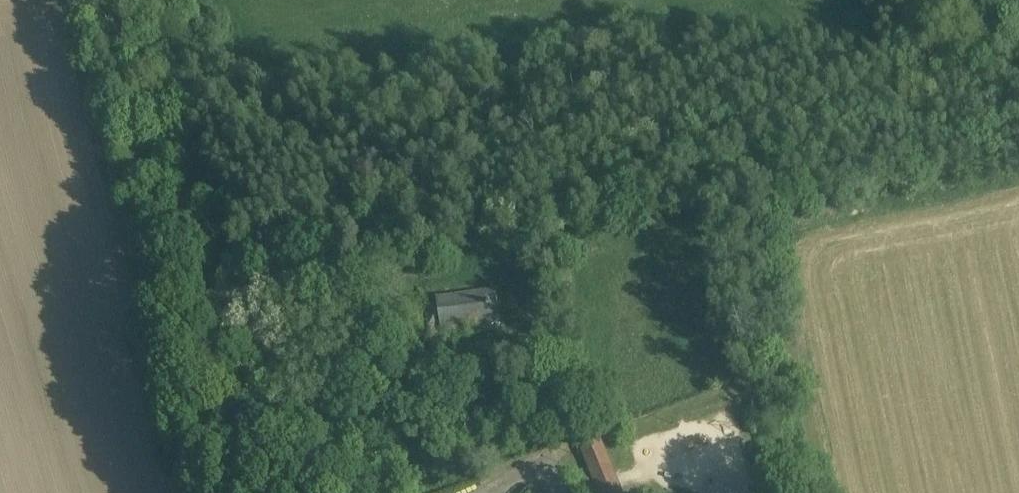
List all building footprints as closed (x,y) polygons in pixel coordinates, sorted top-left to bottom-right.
[(503,328),(498,291),(427,296),(432,336),(503,328)] [(601,445),(582,453),(599,492),(621,492),(601,445)]
